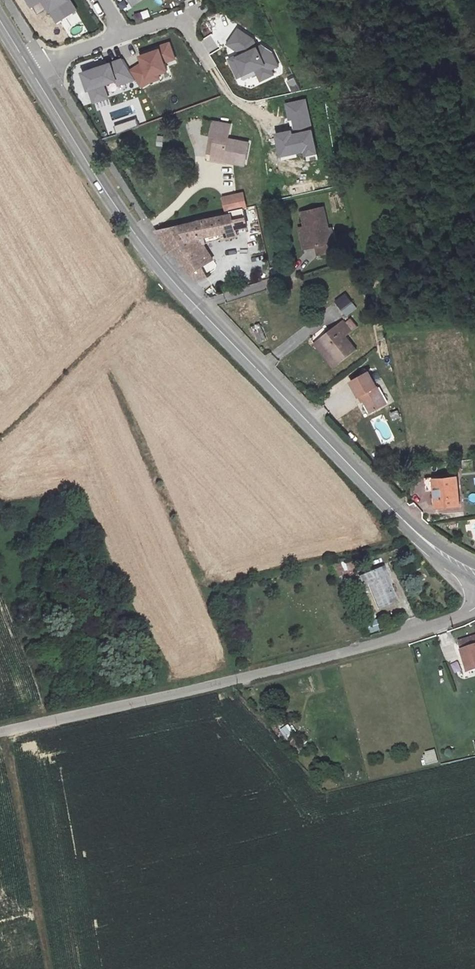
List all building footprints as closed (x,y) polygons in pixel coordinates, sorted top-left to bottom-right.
[(45,2),(53,15),(71,4),(69,0),(44,0),(45,2)] [(271,52),(236,28),(227,42),(239,53),(227,58),(238,76),(255,69),(259,80),(279,70),(271,52)] [(137,50),(139,56),(126,64),(132,74),(136,81),(146,75),(145,72),(154,68),(164,65),(161,57),(171,53),(166,38),(155,41),(155,43),(137,50)] [(86,84),(91,97),(105,92),(100,79),(113,75),(115,80),(132,74),(126,64),(119,54),(79,68),(85,85),(86,84)] [(313,146),(302,94),(282,98),(289,126),(274,130),(278,151),(289,149),(302,146),(303,149),(313,146)] [(231,125),(214,122),(209,155),(220,157),(220,161),(239,164),(243,142),(229,140),(231,125)] [(313,146),(303,149),(305,156),(315,154),(313,146)] [(221,193),(225,207),(245,202),(242,188),(221,193)] [(334,229),(328,196),(306,200),(308,208),(310,208),(310,212),(309,212),(313,233),(320,233),(322,241),(340,238),(338,229),(334,229)] [(235,230),(230,209),(156,228),(167,246),(172,245),(187,267),(209,254),(196,233),(211,230),(214,235),(235,230)] [(241,254),(230,260),(234,268),(245,263),(241,254)] [(346,292),(340,284),(330,292),(336,300),(346,292)] [(340,306),(351,298),(346,292),(336,300),(340,306)] [(353,317),(345,309),(340,314),(347,323),(353,317)] [(337,311),(309,335),(328,359),(352,339),(342,327),(347,323),(340,314),(337,311)] [(259,323),(249,327),(256,344),(266,340),(259,323)] [(382,387),(361,354),(343,366),(352,381),(354,380),(366,397),(382,387)] [(454,477),(433,479),(437,509),(457,507),(454,477)] [(333,562),(326,564),(332,584),(339,581),(333,562)] [(386,565),(361,575),(369,594),(372,592),(381,615),(400,608),(392,585),(394,584),(386,565)] [(468,671),(474,669),(474,633),(457,639),(468,671)] [(421,752),(423,765),(436,763),(434,750),(421,752)]
